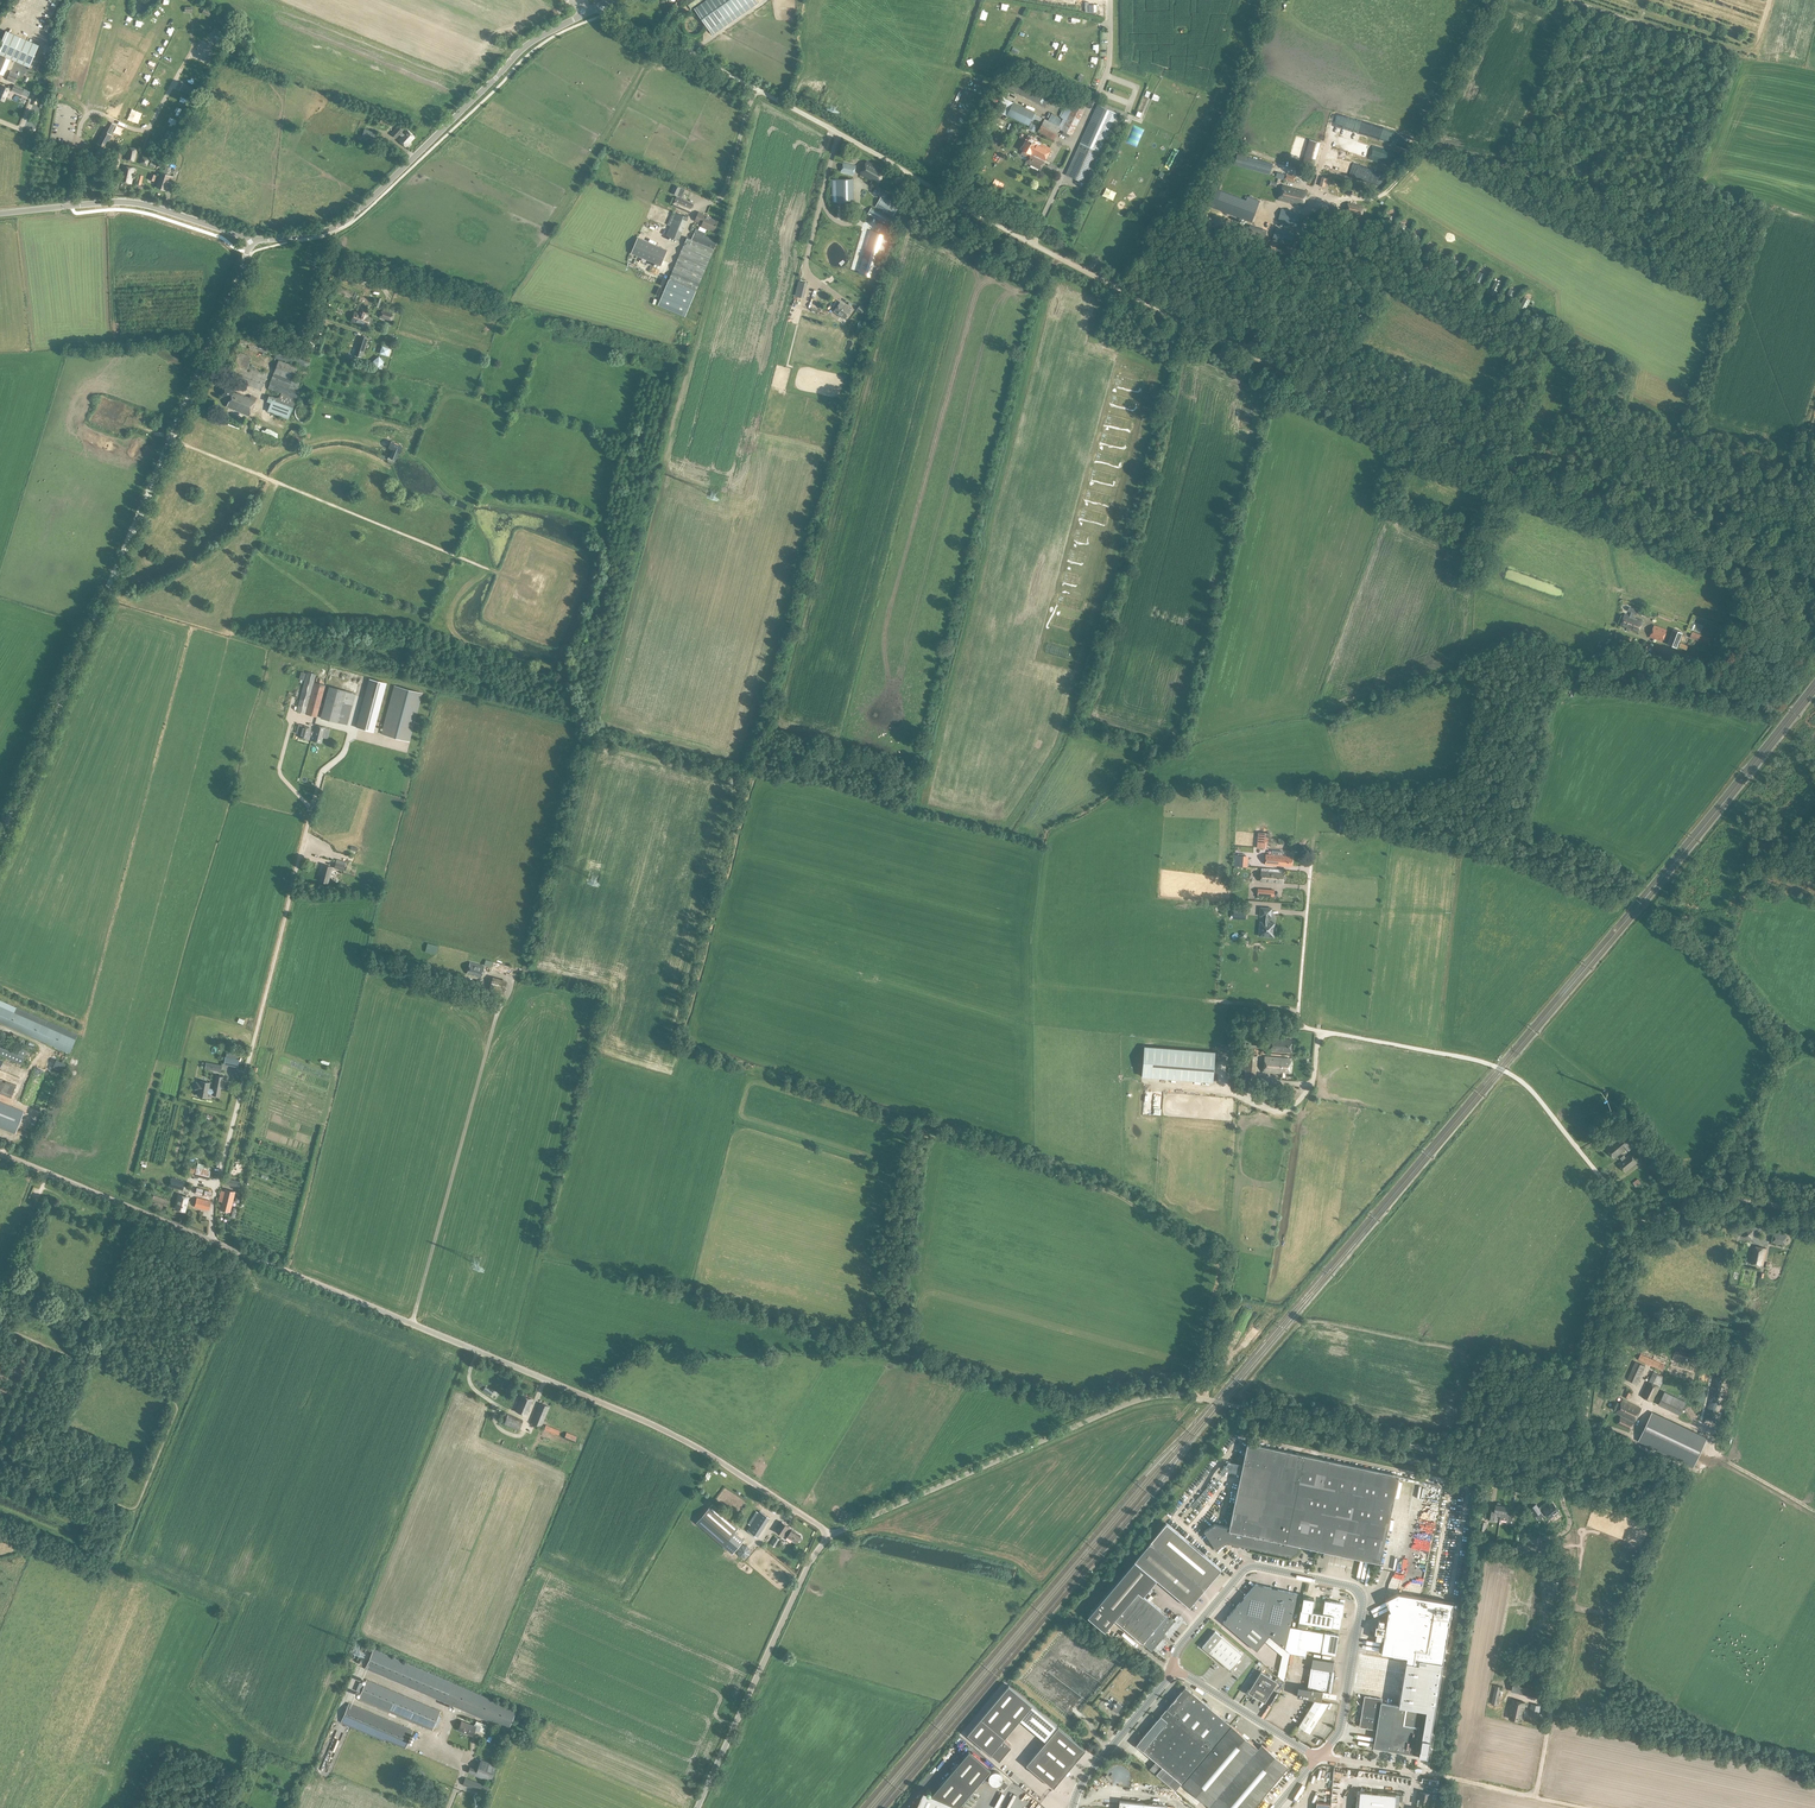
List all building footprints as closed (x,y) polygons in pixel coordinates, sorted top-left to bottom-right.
[(700,0),(686,0),(685,1),(691,10),(702,2),(700,0)] [(756,0),(707,0),(695,9),(713,35),(758,3),(756,0)] [(212,12),(204,8),(202,13),(209,17),(212,12)] [(226,21),(220,16),(217,21),(223,25),(226,21)] [(1020,28),(1028,31),(1030,25),(1022,22),(1020,28)] [(29,67),(39,45),(6,31),(0,45),(0,54),(29,67)] [(0,56),(0,74),(2,75),(9,60),(0,56)] [(17,77),(9,74),(7,79),(15,82),(17,77)] [(1014,76),(1007,89),(1045,107),(1051,94),(1014,76)] [(186,86),(183,84),(180,90),(184,91),(185,92),(185,91),(190,93),(189,94),(192,95),(194,89),(186,86)] [(5,102),(10,89),(9,89),(8,88),(1,86),(0,89),(0,100),(5,102)] [(14,88),(9,86),(8,88),(9,89),(10,89),(12,90),(12,91),(22,95),(24,90),(14,86),(14,88)] [(1087,99),(1091,91),(1084,88),(1081,96),(1087,99)] [(1035,113),(1013,102),(1007,115),(1029,126),(1035,113)] [(1053,113),(1048,121),(1061,127),(1060,130),(1071,135),(1085,109),(1076,104),(1073,111),(1066,107),(1061,118),(1053,113)] [(1098,105),(1065,175),(1086,184),(1118,114),(1098,105)] [(1010,124),(1000,119),(998,118),(995,123),(1010,130),(1012,125),(1010,124)] [(1059,130),(1060,130),(1061,127),(1048,121),(1045,119),(1038,132),(1054,140),(1059,130)] [(96,154),(103,158),(108,148),(106,147),(112,135),(109,134),(111,131),(112,131),(115,125),(108,121),(105,128),(104,131),(103,131),(97,143),(98,143),(95,148),(98,149),(96,154)] [(1037,126),(1031,123),(1028,129),(1035,132),(1037,126)] [(392,134),(395,137),(399,133),(402,136),(399,141),(406,147),(414,137),(408,131),(405,134),(402,131),(402,130),(398,126),(392,134)] [(362,136),(376,140),(378,133),(364,129),(362,135),(362,136)] [(361,140),(374,145),(376,141),(362,136),(361,140)] [(1041,158),(1045,160),(1051,149),(1031,138),(1030,138),(1029,137),(1022,150),(1030,155),(1026,162),(1031,165),(1034,159),(1040,162),(1041,158)] [(1345,150),(1389,161),(1392,152),(1347,141),(1345,150)] [(138,149),(128,147),(125,160),(136,162),(138,149)] [(119,167),(124,151),(118,149),(112,165),(119,167)] [(1238,155),(1234,165),(1270,175),(1273,164),(1238,155)] [(1040,162),(1034,159),(1031,165),(1040,170),(1045,160),(1041,158),(1040,162)] [(885,171),(867,161),(860,174),(872,180),(871,182),(873,184),(872,185),(876,187),(885,171)] [(844,162),(841,173),(854,176),(856,165),(844,162)] [(1354,164),(1351,172),(1378,181),(1381,173),(1370,169),(1354,164)] [(120,181),(132,183),(135,168),(123,165),(120,181)] [(1103,170),(1094,166),(1090,174),(1100,178),(1103,170)] [(161,173),(159,181),(157,188),(165,190),(168,182),(171,183),(173,176),(161,173)] [(1284,179),(1287,180),(1294,182),(1295,176),(1285,173),(1284,179)] [(678,196),(681,187),(675,185),(671,193),(678,196)] [(1282,185),(1278,200),(1303,206),(1307,192),(1282,185)] [(876,187),(873,192),(881,196),(885,198),(888,193),(876,187)] [(1207,203),(1206,205),(1251,222),(1252,219),(1257,205),(1259,200),(1248,196),(1246,201),(1218,190),(1218,189),(1213,187),(1207,203)] [(852,191),(832,191),(832,203),(852,203),(852,191)] [(885,198),(881,196),(876,206),(893,216),(899,206),(885,198)] [(693,204),(682,199),(677,197),(673,205),(690,212),(693,204)] [(1364,206),(1348,202),(1345,213),(1361,216),(1364,206)] [(895,222),(871,208),(868,214),(892,228),(895,222)] [(1281,208),(1278,221),(1297,227),(1300,214),(1281,208)] [(688,217),(676,212),(666,236),(678,241),(688,217)] [(707,227),(713,230),(715,226),(716,227),(718,221),(706,216),(707,215),(699,212),(695,220),(702,224),(701,226),(706,228),(707,227)] [(1388,229),(1393,219),(1388,216),(1382,226),(1388,229)] [(1399,238),(1405,228),(1400,224),(1394,234),(1399,238)] [(1250,225),(1247,235),(1264,240),(1267,230),(1250,225)] [(1275,228),(1272,240),(1291,246),(1295,233),(1275,228)] [(889,236),(871,231),(859,273),(877,278),(889,236)] [(1417,239),(1412,235),(1405,244),(1411,248),(1417,239)] [(687,237),(658,305),(685,317),(714,249),(687,237)] [(661,266),(667,250),(638,238),(631,253),(661,266)] [(1421,257),(1427,260),(1432,250),(1426,247),(1421,257)] [(1453,273),(1459,263),(1453,260),(1447,270),(1453,273)] [(1473,271),(1467,268),(1462,278),(1468,281),(1473,271)] [(1485,276),(1479,273),(1474,284),(1480,287),(1485,276)] [(799,281),(795,296),(804,298),(808,283),(799,281)] [(1496,297),(1501,286),(1495,283),(1490,293),(1496,297)] [(1515,293),(1510,291),(1504,301),(1510,304),(1515,293)] [(1519,309),(1524,312),(1530,302),(1524,299),(1519,309)] [(840,302),(834,311),(845,318),(851,310),(840,302)] [(860,305),(857,310),(862,314),(862,313),(865,310),(865,309),(861,306),(860,305)] [(360,311),(360,313),(359,313),(354,311),(351,320),(368,327),(371,317),(362,314),(363,312),(360,311)] [(379,316),(380,318),(389,321),(392,320),(393,316),(392,314),(384,311),(381,311),(379,316)] [(360,336),(354,354),(362,357),(369,338),(360,336)] [(275,355),(277,348),(240,339),(238,345),(275,355)] [(382,346),(379,353),(387,356),(389,349),(389,348),(382,346)] [(311,357),(277,349),(275,359),(309,367),(311,357)] [(379,356),(372,361),(374,362),(377,367),(378,367),(384,362),(383,361),(380,358),(379,356)] [(274,373),(293,380),(298,367),(279,360),(274,373)] [(247,369),(234,364),(229,377),(261,391),(268,373),(248,365),(247,369)] [(293,380),(274,373),(268,389),(280,393),(296,399),(302,383),(293,380)] [(249,415),(257,397),(250,395),(249,397),(233,391),(234,389),(225,385),(221,396),(229,399),(226,406),(249,415)] [(296,399),(280,393),(278,399),(269,395),(267,401),(292,410),(296,399)] [(397,451),(401,444),(389,439),(386,446),(391,448),(388,455),(393,458),(396,451),(397,451)] [(1621,625),(1638,632),(1643,620),(1632,617),(1633,613),(1637,614),(1638,610),(1629,607),(1627,611),(1632,613),(1631,616),(1625,614),(1621,625)] [(1649,636),(1663,642),(1667,630),(1654,624),(1649,636)] [(1679,646),(1684,630),(1675,627),(1670,644),(1679,646)] [(1692,632),(1690,637),(1708,643),(1710,638),(1692,632)] [(307,672),(296,712),(305,714),(314,682),(316,674),(307,672)] [(387,684),(369,679),(356,727),(374,732),(387,684)] [(314,682),(305,714),(317,717),(325,685),(314,682)] [(422,692),(395,685),(382,734),(410,741),(422,692)] [(343,702),(352,705),(355,694),(329,686),(320,718),(337,722),(343,702)] [(347,725),(352,705),(343,702),(337,722),(347,725)] [(299,724),(296,733),(299,734),(299,737),(302,738),(302,739),(304,740),(306,739),(309,740),(310,735),(312,736),(314,731),(311,731),(312,728),(311,727),(299,724)] [(314,731),(312,736),(311,740),(322,742),(326,727),(315,725),(314,731)] [(1230,831),(1229,841),(1237,841),(1238,831),(1230,831)] [(1238,847),(1250,847),(1250,831),(1238,831),(1238,847)] [(1258,832),(1257,841),(1257,848),(1265,848),(1266,837),(1266,833),(1258,832)] [(1236,877),(1249,877),(1251,858),(1238,857),(1238,855),(1229,855),(1229,868),(1236,869),(1236,877)] [(1292,866),(1292,856),(1266,855),(1265,864),(1292,866)] [(336,862),(334,868),(344,871),(345,865),(336,862)] [(320,876),(319,881),(328,884),(333,867),(323,864),(319,876),(320,876)] [(1285,876),(1283,876),(1284,873),(1261,871),(1260,881),(1283,883),(1283,880),(1285,880),(1285,879),(1285,877),(1285,876)] [(1260,922),(1259,932),(1262,932),(1261,936),(1269,937),(1269,933),(1273,933),(1273,927),(1274,927),(1275,923),(1270,922),(1270,923),(1268,923),(1268,917),(1270,917),(1271,917),(1272,908),(1260,907),(1260,916),(1265,916),(1264,923),(1260,922)] [(427,943),(427,945),(425,952),(435,955),(438,946),(427,943)] [(484,966),(470,962),(467,974),(481,978),(484,966)] [(492,977),(489,990),(494,991),(497,978),(492,977)] [(69,1053),(78,1034),(0,999),(0,1023),(69,1053)] [(1247,1023),(1247,1026),(1247,1031),(1257,1031),(1258,1023),(1247,1023)] [(21,1064),(27,1049),(0,1038),(0,1055),(21,1064)] [(1270,1051),(1290,1053),(1291,1039),(1271,1038),(1270,1051)] [(1220,1079),(1222,1050),(1151,1044),(1149,1074),(1220,1079)] [(48,1065),(52,1067),(57,1057),(53,1055),(48,1065)] [(239,1059),(225,1056),(224,1064),(238,1067),(239,1059)] [(1264,1072),(1289,1074),(1290,1058),(1265,1056),(1264,1072)] [(230,1081),(238,1081),(238,1070),(230,1070),(230,1081)] [(197,1085),(196,1089),(199,1090),(198,1095),(207,1097),(208,1093),(212,1094),(212,1095),(219,1096),(223,1076),(216,1075),(213,1089),(209,1088),(210,1083),(200,1081),(200,1083),(197,1082),(197,1085)] [(8,1095),(9,1092),(12,1093),(14,1085),(0,1080),(0,1092),(8,1095)] [(27,1085),(24,1100),(30,1101),(34,1086),(27,1085)] [(15,1134),(24,1110),(0,1101),(0,1128),(15,1134)] [(1625,1132),(1615,1140),(1623,1151),(1627,1148),(1629,1150),(1635,1145),(1625,1132)] [(1623,1151),(1615,1140),(1606,1148),(1614,1158),(1622,1152),(1623,1151)] [(1626,1157),(1624,1155),(1620,1158),(1622,1160),(1618,1163),(1626,1172),(1638,1162),(1630,1153),(1626,1157)] [(1669,1177),(1662,1168),(1655,1174),(1661,1183),(1669,1177)] [(171,1178),(169,1186),(183,1190),(185,1181),(171,1178)] [(1685,1184),(1682,1186),(1689,1196),(1693,1193),(1685,1184)] [(199,1185),(196,1191),(208,1197),(211,1191),(199,1185)] [(221,1190),(218,1201),(222,1202),(220,1209),(230,1212),(236,1191),(225,1189),(224,1191),(221,1190)] [(152,1201),(167,1206),(170,1198),(167,1197),(166,1199),(154,1195),(152,1201)] [(178,1195),(175,1209),(185,1211),(188,1197),(178,1195)] [(208,1210),(211,1200),(197,1197),(194,1207),(208,1210)] [(1746,1236),(1755,1238),(1757,1229),(1748,1227),(1746,1236)] [(1775,1233),(1773,1243),(1785,1245),(1786,1236),(1775,1233)] [(1764,1265),(1767,1248),(1752,1245),(1749,1263),(1764,1265)] [(1644,1345),(1659,1350),(1661,1344),(1646,1339),(1644,1345)] [(1674,1354),(1695,1360),(1697,1355),(1676,1349),(1674,1354)] [(1663,1371),(1664,1368),(1665,1365),(1640,1354),(1638,1359),(1663,1371)] [(1635,1361),(1632,1368),(1627,1379),(1637,1384),(1646,1366),(1635,1361)] [(1657,1385),(1660,1387),(1665,1377),(1653,1371),(1649,1381),(1652,1382),(1657,1385)] [(1649,1381),(1641,1396),(1653,1402),(1660,1387),(1657,1385),(1652,1382),(1649,1381)] [(493,1391),(485,1386),(483,1390),(490,1395),(493,1391)] [(1665,1389),(1658,1402),(1681,1414),(1688,1401),(1665,1389)] [(515,1411),(526,1415),(533,1400),(521,1395),(515,1411)] [(1616,1413),(1635,1422),(1641,1408),(1623,1399),(1616,1413)] [(539,1402),(531,1422),(541,1426),(549,1406),(539,1402)] [(1652,1413),(1641,1436),(1639,1440),(1694,1466),(1707,1439),(1692,1432),(1675,1424),(1652,1413)] [(1617,1424),(1630,1431),(1634,1422),(1621,1416),(1617,1424)] [(560,1431),(546,1425),(544,1430),(558,1436),(560,1431)] [(577,1436),(566,1432),(563,1438),(575,1443),(577,1436)] [(1204,1531),(1206,1533),(1216,1549),(1226,1542),(1233,1544),(1232,1546),(1239,1547),(1239,1545),(1290,1556),(1298,1551),(1299,1545),(1380,1562),(1399,1475),(1248,1443),(1230,1527),(1215,1524),(1204,1531)] [(1541,1506),(1544,1510),(1550,1519),(1560,1512),(1552,1500),(1546,1505),(1545,1503),(1541,1506)] [(1491,1509),(1488,1520),(1494,1521),(1496,1521),(1497,1515),(1501,1516),(1503,1505),(1501,1505),(1501,1504),(1500,1503),(1498,1503),(1497,1503),(1497,1504),(1496,1504),(1495,1509),(1491,1509)] [(724,1545),(739,1527),(712,1504),(697,1522),(724,1545)] [(1544,1510),(1541,1506),(1539,1508),(1538,1507),(1536,1504),(1534,1506),(1530,1508),(1535,1516),(1541,1512),(1544,1510)] [(1501,1516),(1501,1519),(1507,1520),(1507,1523),(1512,1524),(1513,1516),(1514,1516),(1514,1513),(1512,1512),(1512,1511),(1509,1511),(1510,1507),(1503,1505),(1501,1516)] [(760,1511),(747,1530),(757,1536),(770,1517),(760,1511)] [(789,1528),(790,1527),(781,1521),(775,1530),(784,1536),(785,1535),(787,1536),(786,1537),(796,1543),(797,1541),(798,1542),(799,1542),(802,1538),(801,1537),(800,1536),(801,1535),(792,1529),(791,1529),(789,1528)] [(775,1547),(780,1539),(775,1536),(770,1544),(775,1547)] [(1151,1542),(1121,1577),(1143,1595),(1156,1579),(1189,1607),(1205,1588),(1151,1542)] [(1523,1544),(1521,1553),(1537,1556),(1539,1547),(1538,1546),(1533,1545),(1523,1544)] [(1143,1595),(1121,1577),(1088,1616),(1105,1631),(1114,1619),(1152,1651),(1162,1638),(1161,1637),(1174,1622),(1143,1595)] [(1255,1584),(1245,1596),(1262,1610),(1267,1587),(1255,1584)] [(1267,1587),(1262,1610),(1259,1626),(1285,1648),(1290,1626),(1297,1593),(1267,1587)] [(1376,1633),(1375,1639),(1383,1640),(1381,1652),(1407,1656),(1406,1662),(1418,1664),(1419,1658),(1443,1662),(1453,1602),(1398,1593),(1385,1599),(1390,1610),(1388,1611),(1387,1621),(1379,1619),(1378,1625),(1376,1625),(1375,1633),(1376,1633)] [(1245,1596),(1236,1606),(1259,1626),(1262,1610),(1245,1596)] [(1301,1609),(1299,1621),(1340,1628),(1344,1603),(1331,1601),(1330,1600),(1330,1601),(1325,1600),(1323,1613),(1312,1611),(1314,1598),(1303,1596),(1301,1609)] [(1259,1626),(1236,1606),(1223,1622),(1256,1650),(1265,1641),(1269,1635),(1285,1648),(1259,1626)] [(1290,1626),(1285,1648),(1290,1653),(1306,1655),(1307,1649),(1335,1654),(1339,1634),(1290,1626)] [(1230,1669),(1243,1654),(1214,1630),(1201,1645),(1230,1669)] [(374,1649),(366,1668),(445,1702),(453,1683),(374,1649)] [(1298,1686),(1297,1696),(1320,1700),(1322,1690),(1329,1691),(1331,1681),(1333,1681),(1331,1680),(1333,1671),(1335,1671),(1332,1670),(1334,1661),(1312,1658),(1311,1667),(1307,1688),(1298,1686)] [(1265,1702),(1277,1681),(1261,1671),(1250,1689),(1248,1688),(1246,1692),(1251,1696),(1252,1694),(1265,1702)] [(1515,1675),(1513,1684),(1524,1686),(1522,1694),(1536,1697),(1540,1680),(1515,1675)] [(360,1682),(356,1691),(360,1693),(358,1699),(432,1730),(434,1726),(437,1727),(441,1716),(439,1715),(440,1711),(366,1679),(364,1684),(360,1682)] [(453,1683),(445,1702),(508,1729),(517,1710),(453,1683)] [(1020,1719),(1032,1705),(1009,1685),(967,1734),(999,1761),(1012,1746),(1003,1739),(1020,1719)] [(1502,1687),(1495,1685),(1491,1704),(1498,1706),(1502,1687)] [(1145,1694),(1150,1688),(1147,1686),(1142,1691),(1145,1694)] [(1215,1749),(1234,1728),(1185,1686),(1176,1697),(1199,1716),(1189,1727),(1215,1749)] [(1128,1698),(1133,1703),(1139,1697),(1133,1692),(1128,1698)] [(1418,1755),(1425,1714),(1426,1710),(1381,1703),(1382,1699),(1365,1696),(1363,1697),(1364,1699),(1361,1718),(1359,1719),(1360,1721),(1360,1723),(1358,1725),(1360,1726),(1377,1729),(1374,1747),(1418,1755)] [(1199,1716),(1176,1697),(1167,1708),(1189,1727),(1199,1716)] [(1315,1700),(1310,1708),(1299,1726),(1310,1732),(1328,1702),(1315,1700)] [(1509,1718),(1522,1721),(1526,1703),(1513,1700),(1509,1718)] [(1115,1706),(1112,1709),(1117,1712),(1123,1705),(1117,1701),(1115,1703),(1113,1705),(1115,1706)] [(1531,1703),(1529,1716),(1539,1718),(1541,1705),(1531,1703)] [(405,1748),(405,1747),(412,1730),(349,1704),(342,1721),(405,1748)] [(1032,1705),(1020,1719),(1045,1740),(1057,1725),(1032,1705)] [(1162,1716),(1161,1715),(1136,1744),(1156,1761),(1166,1770),(1181,1783),(1185,1786),(1215,1749),(1189,1727),(1167,1708),(1168,1709),(1162,1716)] [(458,1730),(472,1735),(474,1729),(479,1731),(481,1726),(475,1723),(474,1725),(462,1721),(458,1730)] [(1085,1750),(1084,1749),(1058,1727),(1026,1764),(1054,1787),(1085,1750)] [(1215,1749),(1185,1786),(1211,1807),(1254,1807),(1288,1767),(1262,1744),(1258,1748),(1234,1728),(1215,1749)] [(1106,1736),(1110,1740),(1120,1731),(1117,1729),(1112,1734),(1110,1732),(1106,1736)] [(323,1741),(315,1767),(319,1768),(320,1766),(326,1768),(326,1771),(329,1772),(332,1764),(333,1759),(335,1760),(336,1756),(334,1755),(339,1738),(336,1737),(333,1744),(323,1741)] [(963,1749),(967,1743),(958,1738),(954,1743),(963,1749)] [(431,1750),(428,1759),(438,1762),(441,1754),(431,1750)] [(969,1751),(931,1795),(945,1801),(959,1807),(991,1769),(969,1751)] [(496,1765),(481,1759),(477,1768),(470,1766),(468,1772),(490,1781),(496,1765)] [(1156,1761),(1150,1768),(1175,1790),(1181,1783),(1166,1770),(1156,1761)] [(442,1766),(430,1764),(429,1771),(440,1773),(442,1766)] [(999,1771),(997,1771),(994,1771),(992,1772),(990,1773),(989,1776),(989,1778),(989,1780),(991,1782),(993,1784),(995,1784),(997,1784),(999,1784),(1001,1782),(1002,1780),(1003,1777),(1002,1775),(1001,1773),(999,1771)] [(465,1777),(462,1784),(486,1793),(489,1786),(465,1777)] [(447,1793),(450,1782),(442,1779),(439,1790),(447,1793)] [(1008,1784),(1004,1780),(1000,1785),(1004,1789),(1008,1784)] [(1395,1794),(1360,1791),(1358,1807),(1394,1807),(1395,1794)] [(945,1801),(931,1795),(924,1792),(917,1807),(942,1807),(945,1801)] [(1423,1803),(1428,1803),(1430,1793),(1420,1792),(1419,1796),(1418,1796),(1416,1807),(1423,1807),(1423,1803)]
